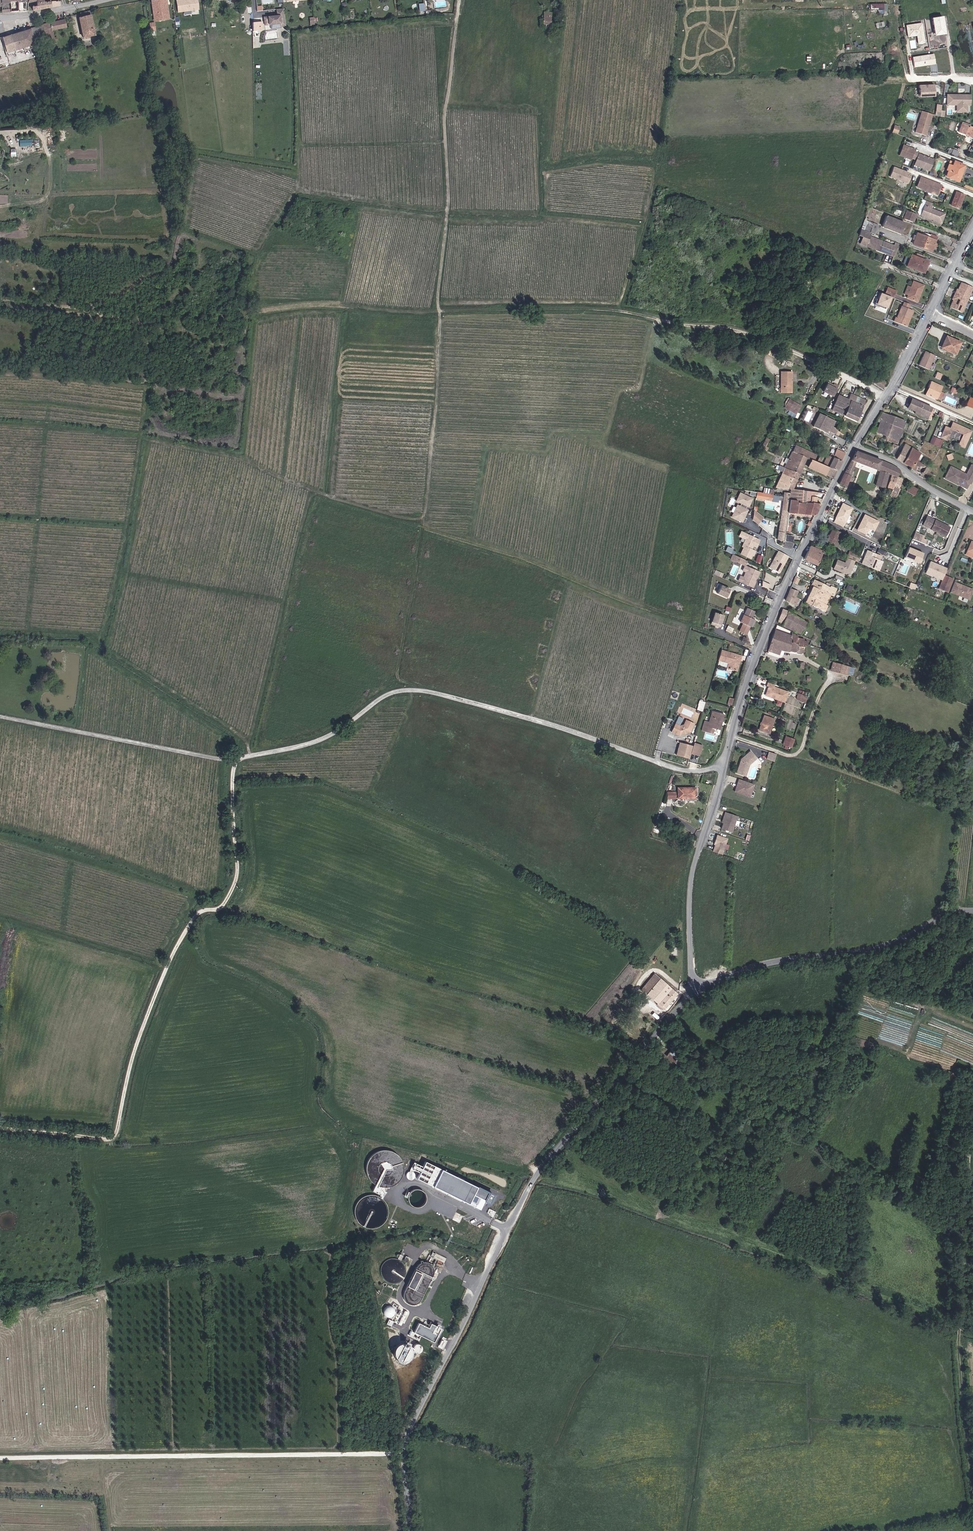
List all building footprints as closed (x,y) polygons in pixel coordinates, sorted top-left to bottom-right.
[(2,11),(10,11),(9,0),(0,0),(0,11),(2,11)] [(10,11),(18,10),(18,1),(18,0),(9,0),(10,11)] [(154,21),(171,19),(169,0),(152,0),(154,21)] [(177,0),(179,12),(199,9),(198,0),(178,0),(177,0)] [(51,6),(55,5),(54,1),(49,1),(41,1),(35,2),(36,5),(31,6),(32,9),(51,6)] [(871,12),(888,13),(888,3),(871,2),(871,12)] [(287,24),(285,7),(277,8),(278,15),(265,16),(266,24),(281,22),(281,25),(287,24)] [(84,35),(96,32),(90,10),(80,12),(81,15),(79,16),(84,35)] [(550,25),(551,13),(543,12),(542,26),(544,27),(544,25),(550,25)] [(933,18),(935,35),(946,33),(944,17),(933,18)] [(65,19),(43,24),(48,46),(56,44),(55,41),(58,40),(57,37),(54,38),(53,31),(67,27),(65,19)] [(906,24),(908,36),(918,35),(919,44),(925,43),(923,22),(906,24)] [(37,45),(32,27),(0,37),(0,57),(37,45)] [(935,55),(912,58),(914,68),(936,64),(935,55)] [(393,73),(389,73),(389,78),(384,78),(384,86),(393,86),(393,73)] [(919,85),(920,96),(935,96),(935,84),(919,85)] [(948,94),(948,104),(957,105),(957,112),(968,113),(968,106),(971,106),(972,95),(948,94)] [(945,116),(945,110),(942,110),(942,104),(937,104),(936,115),(945,116)] [(933,114),(923,111),(916,132),(926,135),(933,114)] [(964,124),(962,124),(960,132),(967,134),(972,136),(972,127),(964,124)] [(935,160),(919,153),(919,152),(915,151),(916,150),(904,145),(899,155),(912,160),(913,157),(916,159),(914,164),(930,171),(935,160)] [(884,166),(882,165),(880,173),(886,175),(888,167),(888,164),(884,163),(884,166)] [(958,182),(964,167),(954,163),(953,164),(949,163),(946,171),(948,172),(946,177),(958,182)] [(912,175),(908,174),(909,171),(894,165),(890,176),(909,183),(912,175)] [(941,185),(923,178),(918,187),(937,195),(941,185)] [(959,209),(964,196),(956,193),(951,206),(959,209)] [(918,216),(920,217),(926,201),(923,200),(917,214),(918,216)] [(932,204),(926,201),(920,217),(940,224),(944,216),(930,210),(932,204)] [(916,215),(907,211),(904,218),(913,222),(916,215)] [(893,230),(899,221),(886,215),(882,226),(893,230)] [(904,223),(899,221),(893,230),(900,233),(904,223)] [(915,240),(913,244),(931,252),(933,247),(935,248),(936,245),(934,244),(937,238),(930,235),(929,238),(917,233),(916,237),(914,236),(913,239),(915,240)] [(880,252),(883,253),(887,244),(870,237),(867,245),(880,250),(880,252)] [(887,244),(883,253),(891,256),(894,248),(894,247),(887,244)] [(919,273),(923,262),(907,256),(902,267),(919,273)] [(908,297),(916,300),(919,294),(921,294),(924,286),(915,282),(912,288),(909,295),(908,297)] [(972,288),(961,282),(957,289),(960,290),(955,301),(953,300),(950,307),(962,312),(972,288)] [(882,293),(878,304),(890,309),(897,291),(887,287),(884,294),(882,293)] [(909,310),(911,305),(906,303),(904,308),(902,307),(898,317),(896,317),(894,321),(906,326),(909,318),(907,317),(910,310),(909,310)] [(955,354),(961,342),(946,336),(941,348),(955,354)] [(928,369),(935,356),(925,351),(919,365),(928,369)] [(789,371),(778,373),(781,394),(792,392),(789,371)] [(867,381),(882,389),(886,382),(877,378),(876,378),(871,375),(867,381)] [(937,399),(940,391),(942,386),(931,381),(928,387),(930,388),(927,395),(937,399)] [(832,397),(837,387),(833,385),(832,386),(826,383),(822,392),(832,397)] [(865,401),(855,396),(853,400),(859,401),(864,405),(865,401)] [(864,405),(859,401),(853,400),(848,400),(851,402),(849,410),(845,418),(856,422),(862,418),(864,405)] [(931,408),(915,400),(915,401),(913,405),(911,410),(915,411),(927,416),(931,408)] [(791,409),(797,412),(800,407),(793,403),(791,409)] [(927,416),(915,411),(915,413),(929,419),(934,409),(931,408),(927,416)] [(815,412),(809,425),(829,435),(835,422),(825,417),(826,416),(824,414),(821,412),(820,413),(818,412),(817,413),(815,412)] [(882,412),(880,416),(886,419),(885,421),(890,423),(888,427),(890,428),(887,436),(891,437),(891,438),(897,440),(902,429),(902,428),(905,420),(882,412)] [(886,419),(880,416),(878,419),(881,421),(877,432),(887,436),(890,428),(888,427),(890,423),(885,421),(886,419)] [(961,435),(957,445),(963,448),(970,432),(952,423),(949,429),(945,428),(940,438),(947,440),(951,430),(961,435)] [(911,468),(921,475),(923,471),(926,473),(928,468),(919,462),(923,455),(920,453),(905,443),(896,459),(911,467),(911,468)] [(785,468),(798,473),(804,462),(810,464),(810,462),(811,461),(813,462),(816,456),(795,447),(785,468)] [(821,467),(835,474),(836,472),(835,472),(844,455),(836,450),(832,456),(829,454),(827,457),(824,455),(818,466),(821,467)] [(888,476),(891,466),(855,453),(849,466),(838,485),(845,488),(856,463),(874,469),(879,471),(873,470),(865,497),(879,502),(879,501),(888,476)] [(808,467),(819,472),(821,467),(818,466),(817,465),(810,462),(810,464),(808,467)] [(897,479),(899,473),(898,470),(896,468),(891,466),(888,476),(890,477),(885,491),(890,493),(886,503),(888,505),(893,494),(895,495),(901,481),(897,479)] [(964,466),(961,472),(951,467),(945,478),(956,483),(957,481),(967,487),(972,476),(972,470),(964,466)] [(819,472),(832,479),(835,474),(821,467),(819,472)] [(795,479),(798,473),(785,468),(782,474),(795,479)] [(776,487),(791,489),(795,479),(782,474),(776,487)] [(914,496),(918,490),(910,485),(906,491),(914,496)] [(764,493),(758,492),(756,499),(772,501),(774,490),(765,488),(764,493)] [(789,501),(802,502),(805,490),(791,489),(790,493),(790,497),(789,501)] [(814,499),(821,500),(822,499),(812,498),(813,493),(817,493),(817,492),(805,490),(802,502),(814,504),(814,499)] [(740,491),(736,501),(742,504),(740,506),(738,505),(732,517),(743,522),(749,509),(746,508),(747,507),(750,508),(755,498),(740,491)] [(784,534),(784,533),(784,530),(786,523),(787,513),(789,501),(790,497),(782,496),(775,540),(783,542),(783,541),(784,534)] [(787,513),(814,515),(821,500),(814,499),(814,504),(802,502),(789,501),(787,513)] [(835,519),(841,522),(848,507),(842,504),(835,519)] [(848,507),(841,522),(844,523),(851,509),(848,507)] [(763,518),(754,510),(753,520),(759,524),(763,518)] [(865,514),(858,530),(867,535),(870,529),(875,532),(880,522),(865,514)] [(926,516),(922,525),(943,536),(947,527),(926,516)] [(840,542),(843,535),(832,530),(826,543),(837,548),(839,544),(840,542)] [(752,546),(754,547),(756,543),(757,544),(759,541),(740,533),(739,537),(745,540),(742,548),(744,548),(741,555),(751,559),(752,556),(753,556),(755,552),(751,550),(752,546)] [(784,542),(792,543),(793,536),(784,534),(783,541),(784,542)] [(969,541),(963,556),(971,559),(972,554),(972,543),(969,541)] [(791,551),(792,543),(784,542),(782,549),(791,551)] [(804,559),(816,565),(823,552),(821,551),(821,550),(819,548),(818,550),(810,547),(804,559)] [(909,547),(905,557),(921,563),(925,554),(909,547)] [(846,557),(857,561),(860,555),(849,550),(846,557)] [(868,550),(862,563),(880,571),(884,562),(881,560),(882,556),(868,550)] [(787,557),(777,552),(768,568),(777,574),(787,557)] [(742,565),(744,560),(734,556),(732,555),(730,560),(742,565)] [(854,561),(847,557),(844,563),(837,560),(831,574),(843,579),(847,577),(854,561)] [(931,562),(926,575),(942,581),(944,576),(947,568),(931,562)] [(737,581),(752,588),(754,583),(753,581),(754,578),(756,579),(759,573),(745,566),(744,566),(742,571),(744,572),(745,573),(745,574),(745,575),(744,577),(742,578),(739,576),(737,581)] [(954,580),(944,576),(942,581),(939,589),(949,593),(954,580)] [(813,580),(811,586),(813,587),(830,596),(832,597),(836,589),(829,586),(828,587),(813,580)] [(956,582),(952,592),(970,600),(972,593),(972,589),(956,582)] [(725,598),(729,590),(720,586),(716,594),(725,598)] [(830,596),(813,587),(805,602),(825,613),(828,607),(826,606),(825,605),(830,596)] [(796,591),(790,589),(786,598),(784,604),(793,608),(798,598),(794,597),(796,591)] [(746,637),(750,628),(753,621),(751,620),(754,613),(746,609),(743,617),(741,615),(739,620),(741,621),(740,624),(743,625),(739,634),(746,637)] [(795,615),(781,610),(777,622),(781,624),(781,625),(801,635),(804,630),(808,624),(795,615)] [(719,627),(723,615),(715,612),(711,624),(719,627)] [(791,632),(776,625),(770,642),(767,654),(778,657),(780,649),(803,657),(807,645),(796,641),(797,637),(790,635),(791,632)] [(721,650),(718,659),(728,662),(727,667),(737,670),(740,656),(721,650)] [(848,668),(832,663),(830,670),(846,675),(848,668)] [(782,703),(785,693),(771,689),(772,686),(765,684),(764,688),(766,689),(763,696),(770,699),(771,696),(773,697),(773,700),(782,703)] [(796,699),(806,703),(808,696),(799,693),(796,699)] [(700,700),(697,709),(703,711),(706,702),(700,700)] [(721,723),(724,715),(712,711),(709,722),(704,721),(701,731),(707,733),(709,727),(714,729),(719,730),(721,725),(718,725),(719,722),(721,723)] [(770,720),(760,716),(755,731),(765,734),(770,720)] [(690,732),(694,724),(686,720),(684,725),(679,726),(674,724),(671,732),(679,736),(690,732)] [(782,746),(789,749),(792,740),(785,738),(782,746)] [(676,755),(689,759),(690,754),(692,746),(680,743),(676,755)] [(692,746),(690,754),(695,755),(698,745),(693,743),(692,746)] [(748,762),(755,755),(748,748),(739,756),(735,770),(743,773),(748,762)] [(774,752),(768,750),(766,758),(772,760),(774,752)] [(748,795),(753,782),(738,776),(733,789),(748,795)] [(694,786),(676,786),(676,791),(676,796),(694,796),(694,786)] [(738,814),(726,810),(725,814),(727,814),(723,826),(733,830),(738,814)] [(718,843),(715,850),(724,853),(730,837),(719,833),(716,842),(718,843)] [(648,993),(654,999),(663,1008),(677,992),(655,973),(640,989),(647,995),(648,993)] [(672,1048),(667,1056),(678,1063),(684,1055),(672,1048)] [(421,1171),(418,1178),(483,1207),(486,1200),(491,1203),(496,1192),(427,1161),(425,1165),(418,1162),(415,1168),(421,1171)] [(416,1268),(405,1291),(404,1294),(404,1297),(405,1299),(406,1302),(410,1305),(413,1305),(417,1305),(419,1303),(421,1301),(434,1274),(435,1271),(435,1269),(434,1267),(432,1264),(429,1263),(425,1262),(422,1263),(419,1264),(418,1266),(416,1268)] [(457,1296),(462,1286),(456,1284),(455,1286),(453,1285),(450,1292),(457,1296)] [(448,1296),(444,1305),(451,1309),(456,1300),(448,1296)] [(426,1334),(432,1321),(426,1318),(423,1324),(416,1320),(408,1335),(422,1342),(423,1340),(427,1342),(429,1335),(426,1334)]
